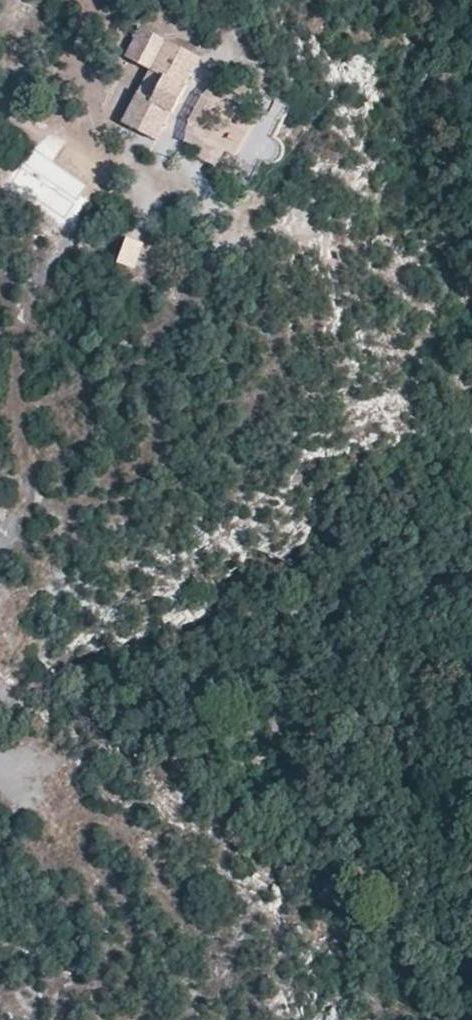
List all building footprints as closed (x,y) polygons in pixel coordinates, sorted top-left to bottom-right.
[(122,124),(155,143),(197,63),(137,30),(123,58),(147,72),(122,124)] [(252,176),(284,106),(257,93),(249,110),(206,91),(184,140),(203,148),(201,153),(252,176)] [(116,264),(140,273),(149,249),(126,239),(116,264)]
